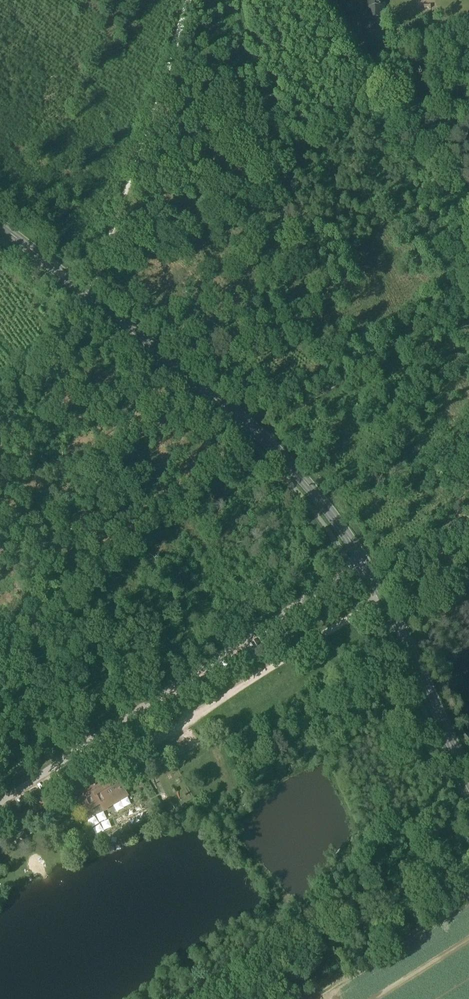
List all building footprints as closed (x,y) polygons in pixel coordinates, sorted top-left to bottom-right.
[(354,0),(342,0),(342,15),(354,14),(354,0)] [(368,18),(383,17),(383,7),(384,7),(384,0),(367,0),(368,18)] [(85,769),(76,775),(81,782),(89,777),(85,769)] [(111,772),(97,780),(100,784),(114,776),(111,772)] [(101,805),(103,807),(125,794),(119,784),(114,776),(100,784),(97,780),(96,779),(82,787),(76,791),(75,791),(84,806),(97,798),(101,805)] [(128,798),(125,794),(103,807),(105,812),(128,798)] [(89,813),(101,805),(97,798),(84,806),(89,813)]
